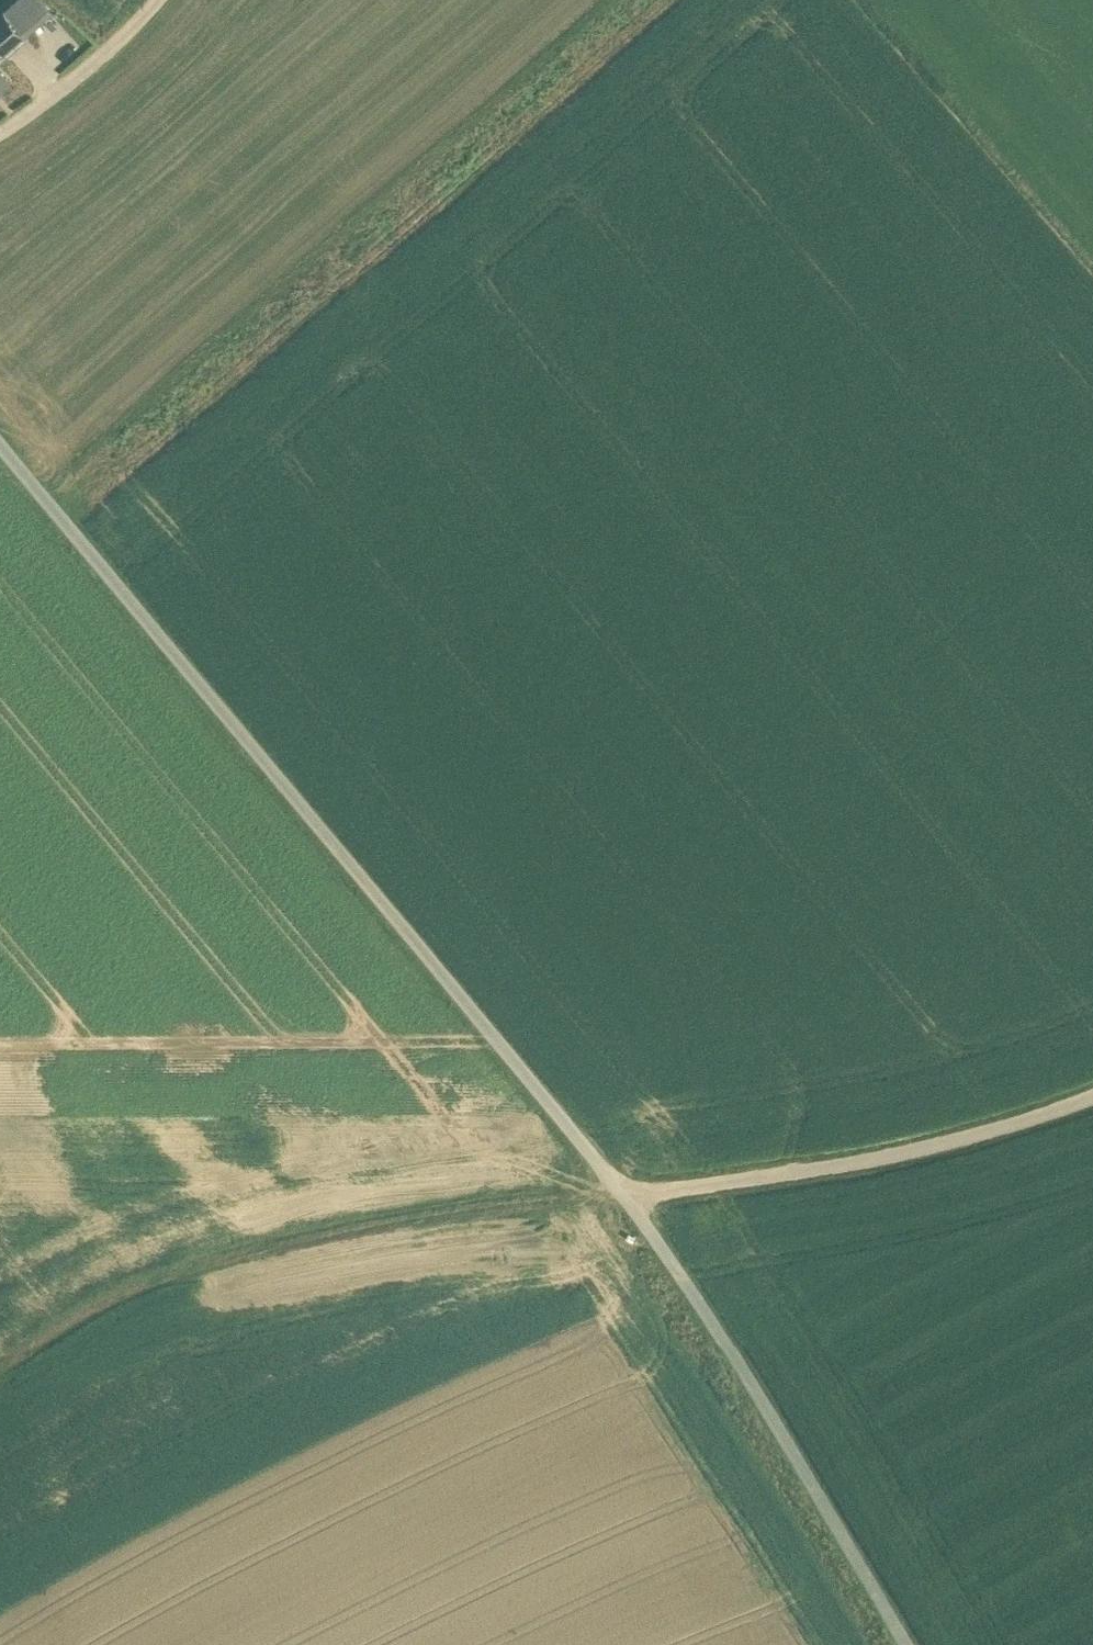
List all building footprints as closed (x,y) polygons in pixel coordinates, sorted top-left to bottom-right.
[(5,10),(0,14),(0,43),(5,49),(24,32),(5,10)] [(10,78),(0,66),(0,88),(10,78)]
